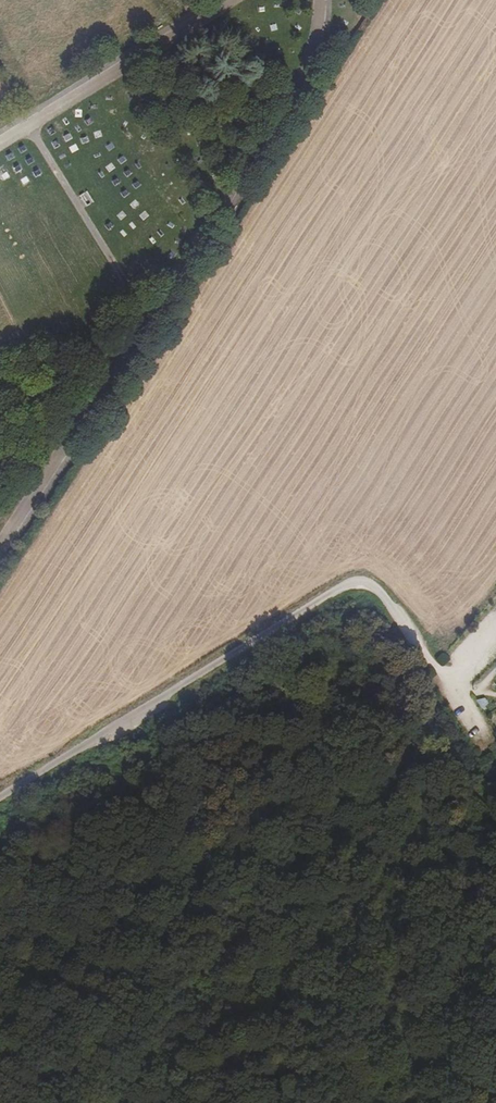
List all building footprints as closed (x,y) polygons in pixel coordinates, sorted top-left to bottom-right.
[(484,697),(475,701),(479,709),(487,705),(484,697)]
